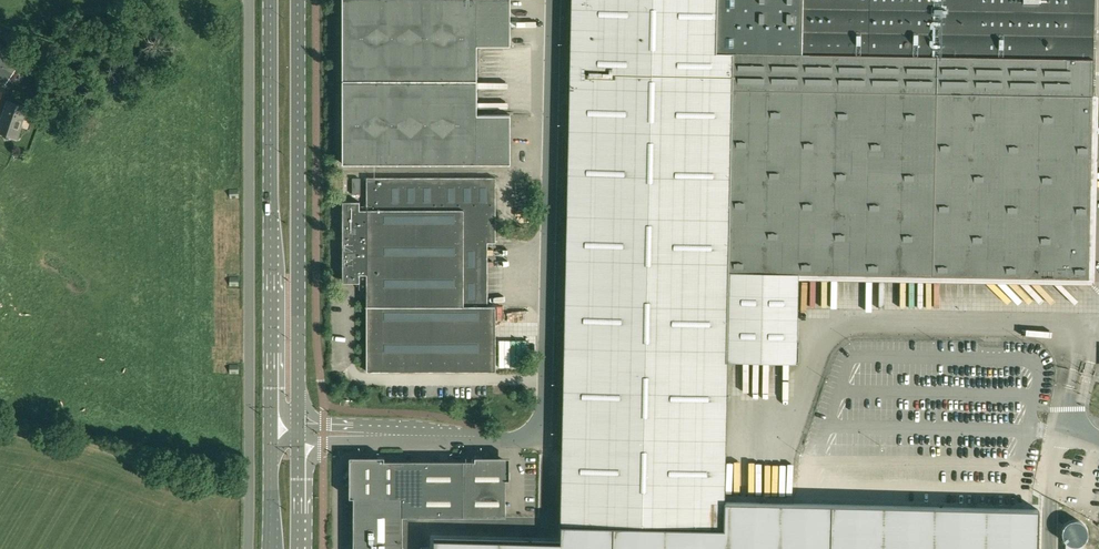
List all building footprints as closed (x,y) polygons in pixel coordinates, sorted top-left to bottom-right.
[(375,163),(510,163),(510,114),(477,114),(477,44),(510,44),(510,0),(342,0),(343,164),(375,163)] [(569,127),(564,347),(562,454),(560,525),(561,525),(723,528),(724,501),(726,361),(796,362),(797,279),(797,272),(1088,277),(1092,94),(1092,86),(1093,57),(1094,0),(572,0),(569,127)] [(16,67),(21,59),(0,46),(0,79),(6,83),(16,67)] [(41,71),(43,69),(48,64),(40,56),(33,64),(41,71)] [(43,82),(42,73),(34,74),(35,82),(43,82)] [(7,100),(0,121),(0,132),(18,138),(21,127),(20,127),(26,106),(7,100)] [(367,371),(378,371),(414,371),(462,371),(470,371),(495,371),(495,359),(495,317),(495,311),(495,307),(487,307),(479,307),(479,247),(491,247),(491,243),(495,243),(495,233),(495,215),(495,177),(367,177),(367,210),(360,210),(360,201),(345,201),(343,201),(343,282),(360,282),(360,274),(367,274),(367,293),(367,371)] [(229,189),(230,199),(239,199),(238,189),(229,189)] [(229,277),(229,286),(239,286),(239,277),(229,277)] [(230,366),(230,375),(239,375),(239,366),(230,366)] [(510,457),(475,457),(475,460),(430,461),(384,461),(384,457),(350,457),(350,497),(354,497),(354,548),(403,548),(403,516),(506,516),(506,480),(510,480),(510,457)] [(434,548),(1037,548),(1038,509),(940,507),(724,501),(723,528),(561,525),(561,542),(434,539),(434,548)]
